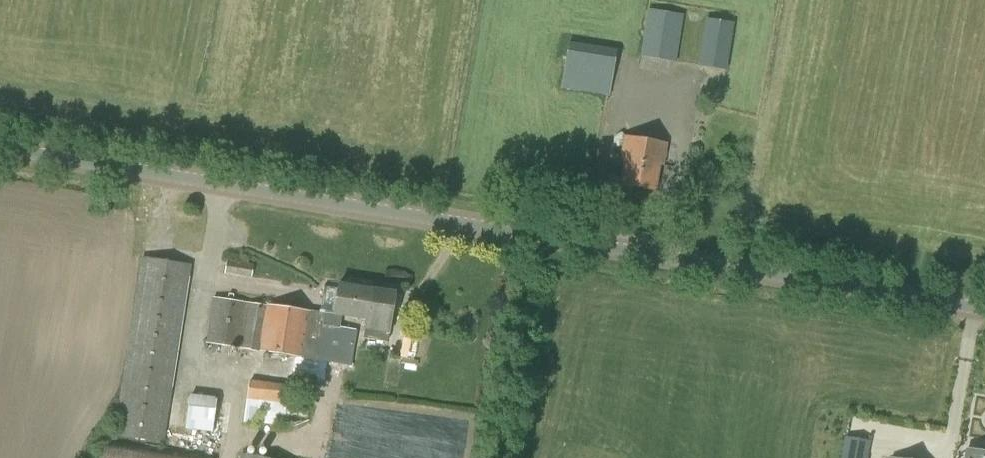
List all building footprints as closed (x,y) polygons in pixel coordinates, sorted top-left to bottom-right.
[(676,62),(684,15),(648,9),(640,56),(676,62)] [(725,70),(733,23),(706,19),(699,66),(725,70)] [(615,51),(568,44),(561,88),(608,96),(615,51)] [(663,165),(666,144),(624,137),(620,160),(624,160),(620,185),(654,191),(659,165),(663,165)] [(164,444),(191,265),(141,258),(114,436),(164,444)] [(251,278),(253,264),(226,260),(224,274),(251,278)] [(388,336),(394,292),(338,284),(334,313),(325,312),(325,313),(309,311),(309,312),(267,305),(266,306),(213,298),(206,343),(302,359),(302,360),(317,362),(350,367),(355,330),(340,328),(341,317),(364,320),(363,330),(364,331),(363,339),(386,342),(387,336),(388,336)] [(285,426),(288,386),(246,382),(243,423),(285,426)] [(213,433),(217,398),(189,395),(184,429),(213,433)] [(844,437),(840,457),(868,457),(871,442),(844,437)] [(104,443),(102,457),(204,457),(104,443)]
